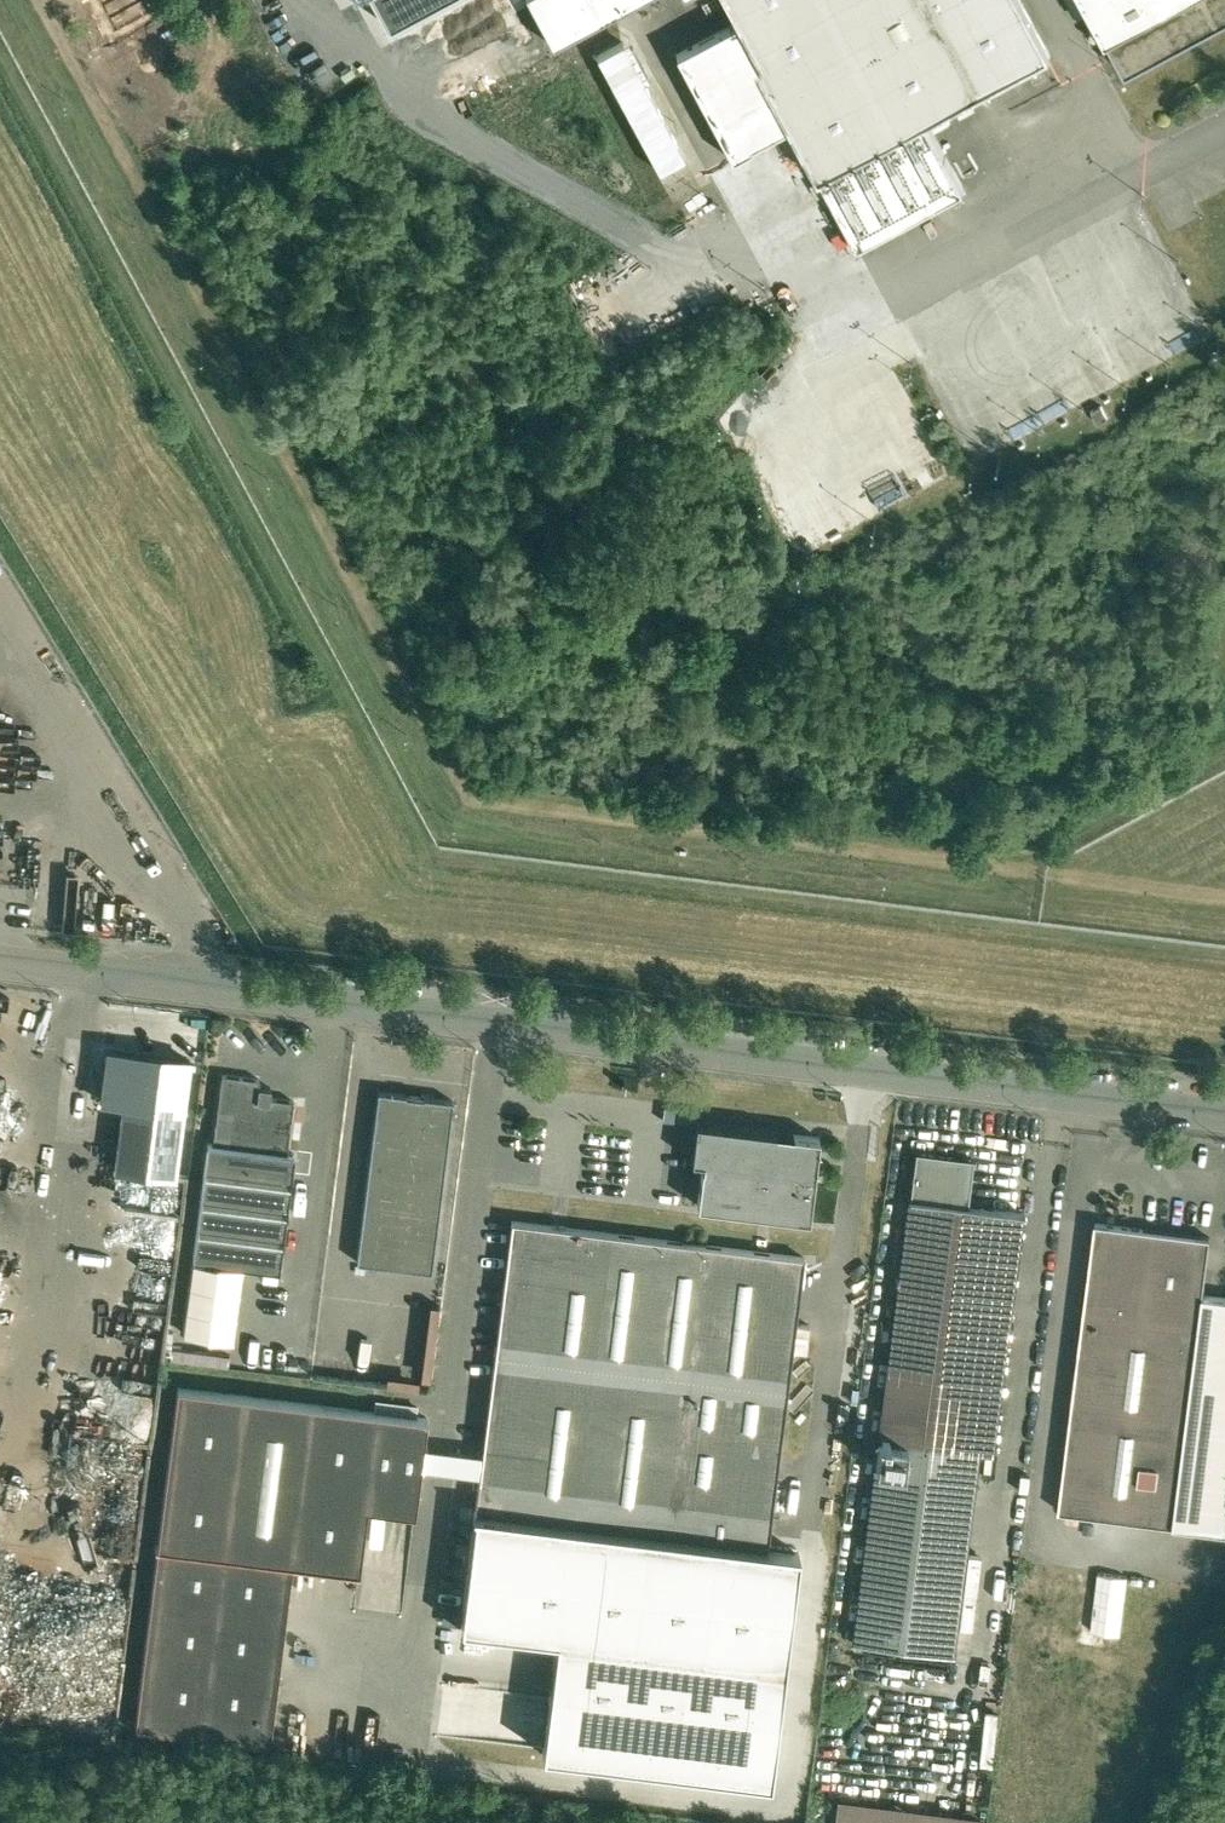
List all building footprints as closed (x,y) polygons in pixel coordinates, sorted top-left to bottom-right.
[(553,44),(636,0),(530,0),(553,44)] [(737,21),(694,44),(687,48),(676,53),(733,158),(793,126),(821,178),(823,177),(860,247),(939,204),(902,135),(929,121),(1052,54),(1023,0),(725,0),(737,21)] [(1078,15),(1093,7),(1128,72),(1224,19),(1224,0),(1070,0),(1078,15)] [(699,18),(667,35),(674,48),(684,43),(687,48),(694,44),(691,39),(706,31),(699,18)] [(1101,30),(1099,28),(1096,27),(1093,28),(1092,30),(1091,31),(1091,33),(1092,35),(1093,36),(1094,37),(1097,38),(1099,37),(1100,37),(1101,35),(1102,34),(1102,32),(1101,30)] [(620,39),(593,54),(654,171),(682,157),(620,39)] [(1039,72),(1037,71),(1034,72),(1033,73),(1032,75),(1033,77),(1034,79),(1037,80),(1039,79),(1040,78),(1041,75),(1040,73),(1039,72)] [(966,190),(929,121),(902,135),(939,204),(966,190)] [(1103,404),(1093,409),(1099,421),(1110,416),(1103,404)] [(129,1071),(108,1068),(104,1101),(125,1103),(129,1071)] [(188,1078),(129,1071),(125,1103),(117,1168),(175,1175),(188,1078)] [(261,1077),(223,1072),(214,1141),(288,1151),(295,1099),(271,1096),(272,1086),(260,1084),(261,1077)] [(453,1104),(379,1094),(358,1263),(432,1272),(453,1104)] [(777,1130),(697,1120),(693,1158),(704,1160),(698,1204),(810,1218),(820,1136),(777,1131),(777,1130)] [(214,1141),(209,1141),(194,1257),(280,1268),(296,1152),(288,1151),(214,1141)] [(917,1150),(911,1197),(968,1204),(974,1157),(917,1150)] [(968,1204),(911,1197),(880,1439),(908,1442),(978,1451),(1008,1209),(968,1204)] [(801,1259),(510,1221),(456,1624),(551,1637),(536,1747),(761,1776),(791,1555),(762,1552),(801,1259)] [(1212,1236),(1097,1221),(1061,1509),(1176,1524),(1205,1293),(1212,1236)] [(1205,1293),(1176,1524),(1224,1530),(1224,1296),(1205,1293)] [(428,1417),(179,1386),(159,1543),(156,1543),(156,1545),(159,1545),(136,1723),(271,1740),(293,1562),(360,1571),(369,1507),(416,1513),(428,1417)] [(908,1442),(880,1439),(877,1466),(904,1469),(908,1442)] [(877,1466),(855,1640),(855,1641),(952,1653),(978,1451),(908,1442),(904,1469),(877,1466)] [(1097,1571),(1090,1630),(1121,1634),(1128,1575),(1097,1571)] [(839,1798),(836,1822),(976,1822),(977,1816),(839,1798)]
